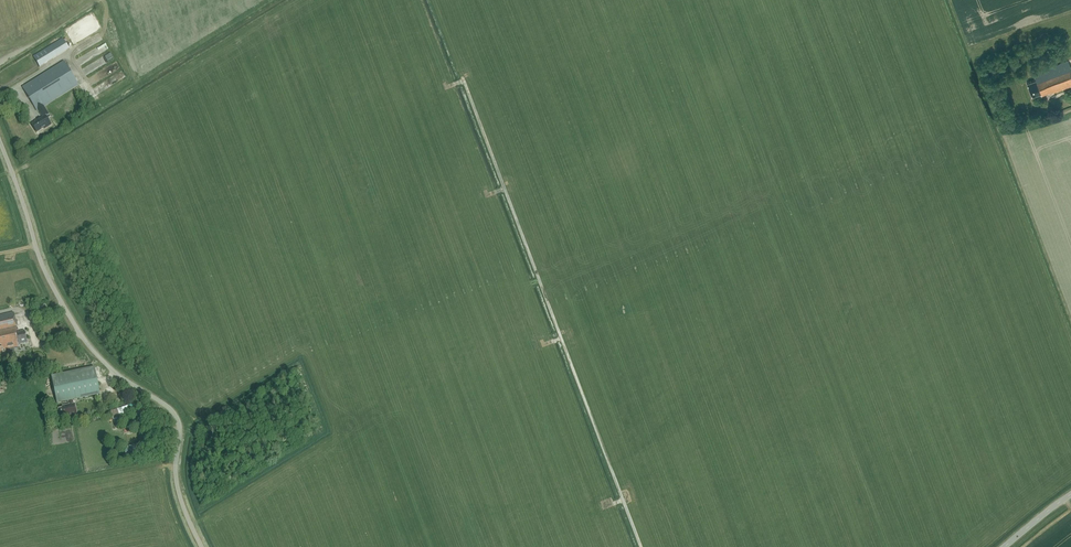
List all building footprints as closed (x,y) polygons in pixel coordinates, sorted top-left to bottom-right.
[(39,68),(69,49),(62,39),(33,57),(39,68)] [(64,61),(22,87),(36,110),(37,109),(43,118),(32,126),(36,133),(43,128),(44,129),(51,125),(48,119),(50,117),(44,107),(79,85),(64,61)] [(1070,86),(1070,68),(1068,61),(1034,74),(1036,79),(1027,82),(1033,96),(1036,94),(1037,97),(1048,92),(1049,93),(1053,91),(1054,93),(1070,86)] [(18,333),(13,313),(0,316),(0,352),(9,350),(9,349),(19,347),(19,345),(28,343),(25,331),(18,333)] [(100,395),(95,367),(51,377),(57,404),(68,401),(69,405),(62,406),(63,409),(58,410),(60,417),(64,416),(65,418),(68,417),(69,418),(78,416),(75,404),(74,404),(73,400),(100,395)] [(136,411),(133,404),(117,409),(111,411),(113,420),(120,418),(119,416),(136,411)] [(137,445),(124,447),(125,454),(142,451),(140,444),(137,444),(137,445)]
